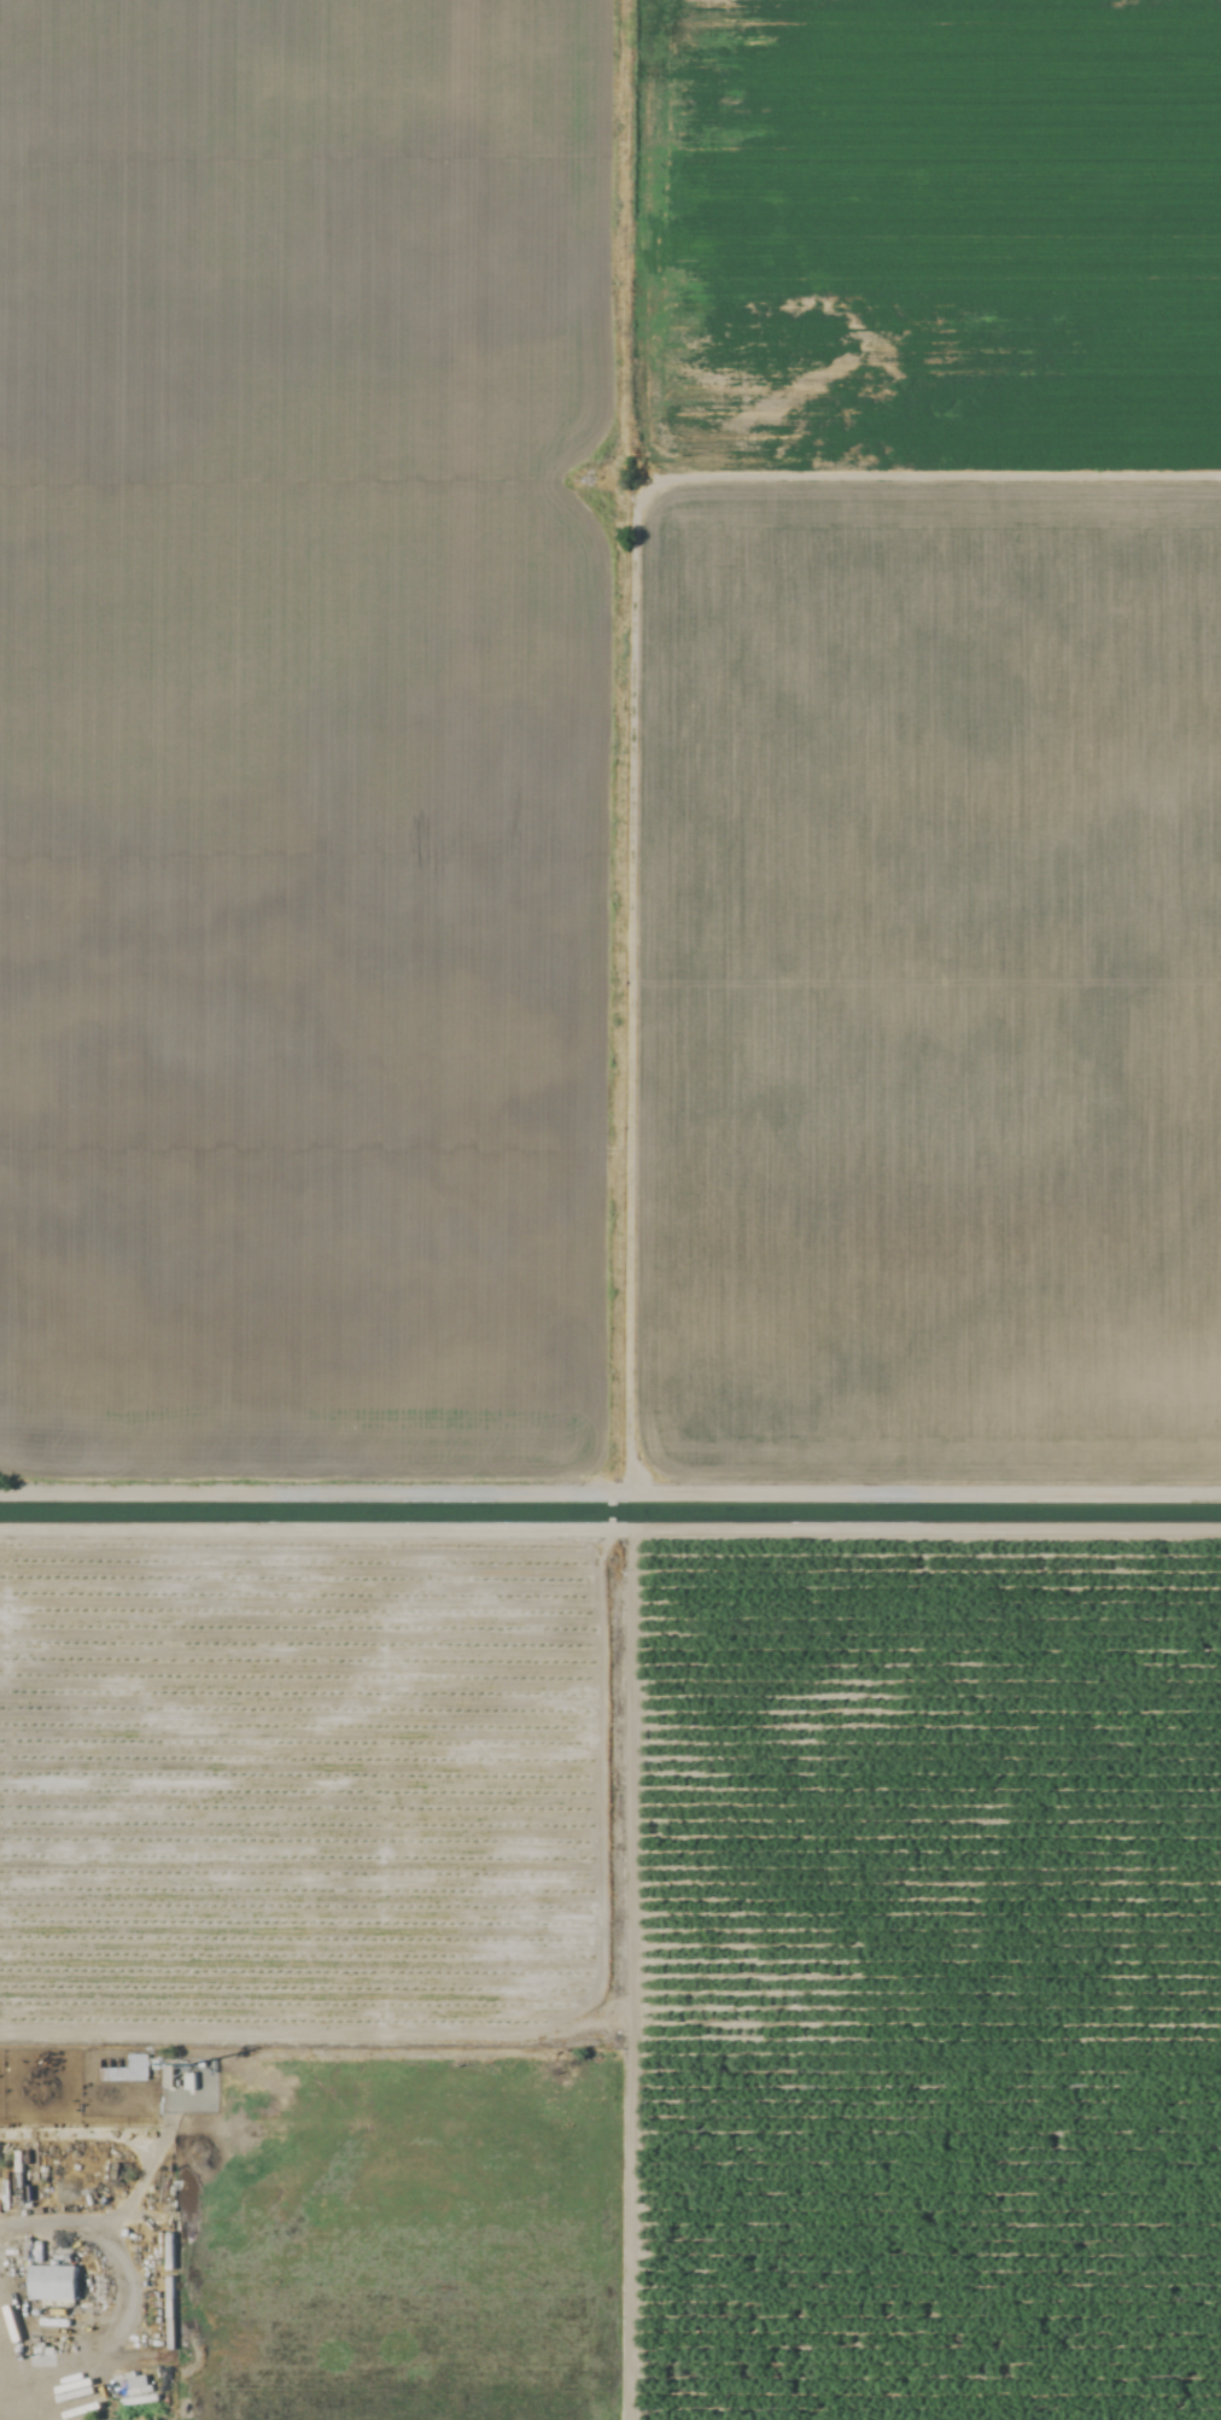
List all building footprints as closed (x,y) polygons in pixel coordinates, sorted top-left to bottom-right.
[(147,2057),(99,2057),(99,2083),(147,2083),(147,2057)] [(72,2301),(72,2267),(26,2267),(26,2301),(72,2301)]
